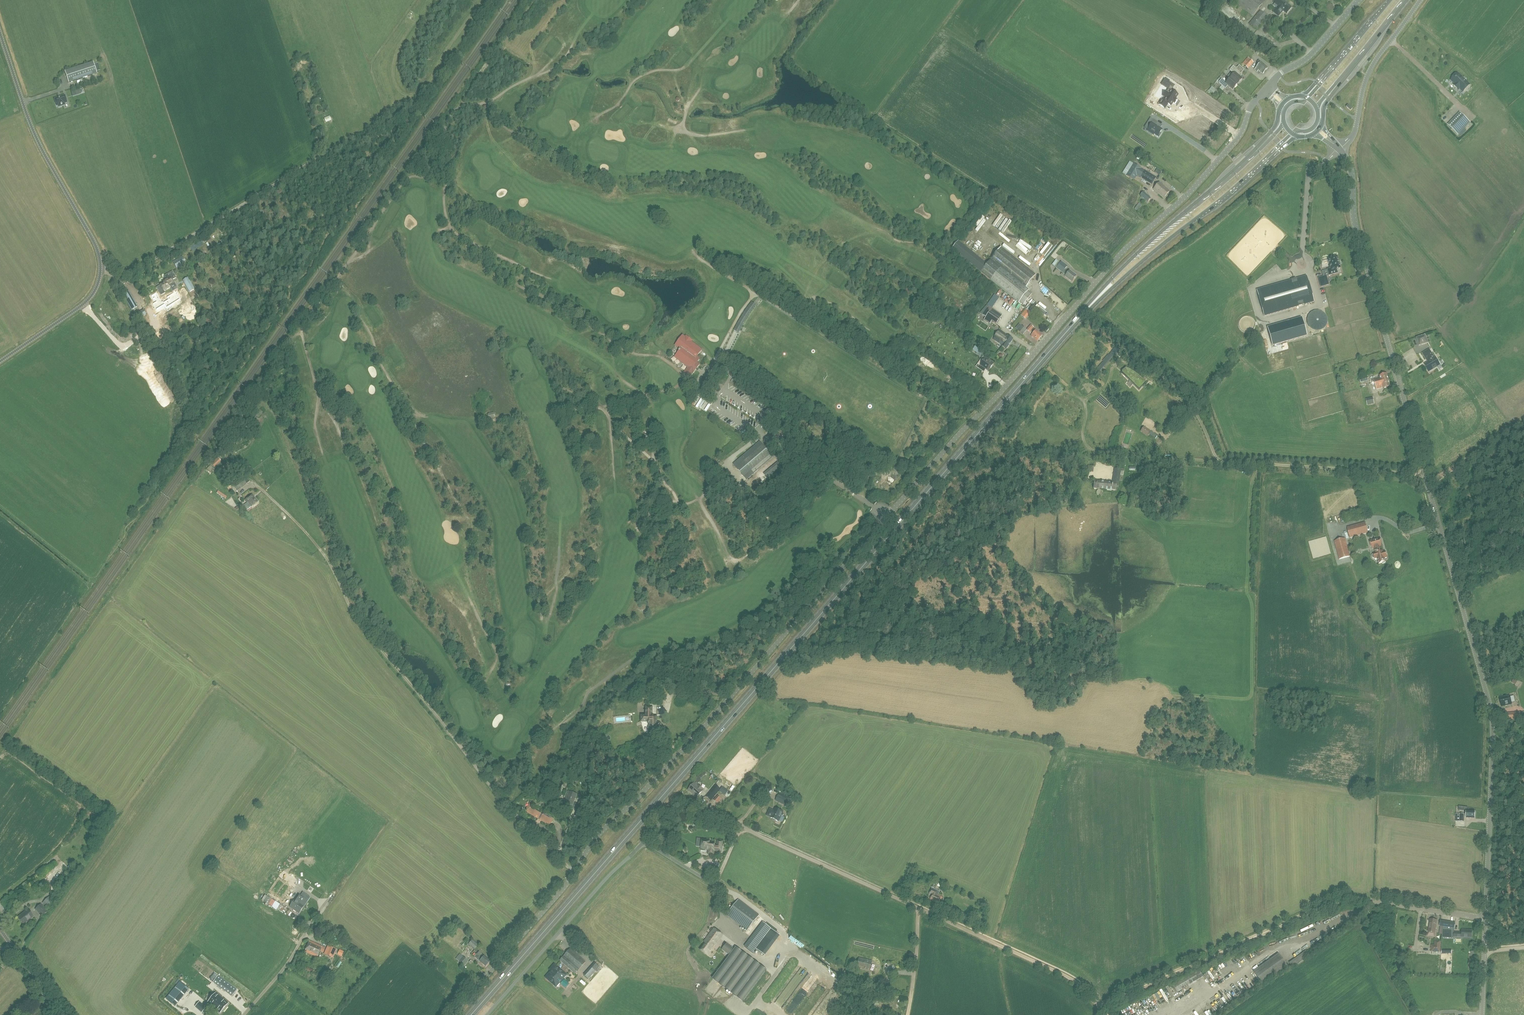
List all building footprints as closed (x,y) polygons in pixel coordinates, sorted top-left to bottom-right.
[(1265,0),(1233,0),(1252,16),(1265,0)] [(1282,0),(1278,0),(1274,4),(1275,4),(1278,6),(1273,12),(1278,17),(1282,12),(1284,11),(1286,14),(1292,8),(1291,8),(1288,5),(1289,4),(1285,0),(1283,0),(1282,0)] [(1257,30),(1268,17),(1260,11),(1249,24),(1257,30)] [(1248,69),(1253,63),(1252,62),(1248,57),(1242,63),(1248,69)] [(1262,74),(1268,68),(1259,60),(1257,62),(1259,64),(1258,65),(1254,70),(1257,72),(1258,70),(1262,74)] [(65,71),(67,77),(69,83),(97,74),(93,62),(65,71)] [(1228,76),(1230,78),(1237,84),(1242,79),(1239,77),(1241,75),(1239,75),(1244,70),(1239,66),(1237,68),(1235,68),(1233,66),(1229,70),(1232,72),(1228,76)] [(1458,73),(1451,80),(1454,84),(1453,85),(1459,90),(1460,89),(1463,92),(1470,85),(1458,73)] [(1237,84),(1230,78),(1227,83),(1222,79),(1218,83),(1225,89),(1228,86),(1232,90),(1237,84)] [(1165,111),(1169,106),(1176,112),(1178,109),(1180,111),(1182,108),(1180,106),(1182,103),(1175,97),(1180,91),(1169,82),(1164,88),(1173,95),(1171,97),(1168,95),(1165,99),(1168,101),(1166,104),(1163,102),(1159,106),(1165,111)] [(62,104),(64,103),(67,103),(64,95),(54,99),(57,106),(58,105),(59,107),(63,105),(62,104)] [(1470,122),(1460,113),(1448,125),(1458,134),(1470,122)] [(1167,116),(1162,123),(1178,135),(1181,131),(1177,127),(1179,125),(1167,116)] [(1151,124),(1147,131),(1154,135),(1154,134),(1158,137),(1158,136),(1159,137),(1161,133),(1161,132),(1163,129),(1156,125),(1158,122),(1151,118),(1148,122),(1151,124)] [(1192,149),(1189,153),(1194,157),(1197,153),(1192,149)] [(1198,161),(1205,154),(1201,151),(1194,158),(1198,161)] [(1126,175),(1134,180),(1137,175),(1152,184),(1156,177),(1133,164),(1126,175)] [(1163,198),(1169,191),(1159,182),(1153,189),(1163,198)] [(1147,202),(1151,198),(1143,191),(1140,195),(1147,202)] [(1139,211),(1143,207),(1139,203),(1135,208),(1139,211)] [(987,264),(958,241),(952,249),(980,272),(981,272),(1019,302),(1019,301),(1023,304),(1031,294),(1027,291),(1028,290),(1025,288),(1035,275),(1000,247),(987,264)] [(182,257),(173,262),(177,269),(186,263),(182,257)] [(1340,268),(1337,257),(1333,258),(1332,257),(1329,258),(1329,259),(1328,259),(1329,260),(1328,260),(1329,264),(1330,264),(1331,269),(1328,270),(1329,275),(1338,273),(1336,269),(1340,268)] [(1067,266),(1061,261),(1060,262),(1056,268),(1063,273),(1063,274),(1065,276),(1072,282),(1076,276),(1069,271),(1068,272),(1065,269),(1067,266)] [(167,279),(163,281),(164,283),(160,285),(161,285),(157,288),(161,295),(165,293),(164,290),(170,287),(169,285),(173,282),(172,279),(176,277),(172,271),(165,275),(167,279)] [(1264,316),(1314,302),(1307,276),(1257,290),(1264,316)] [(189,292),(195,289),(188,277),(183,280),(189,292)] [(160,301),(155,292),(148,296),(159,312),(184,297),(180,290),(160,301)] [(123,294),(129,304),(132,310),(137,307),(134,301),(128,291),(123,294)] [(1010,297),(1008,299),(1017,306),(1018,303),(1010,297)] [(996,325),(1000,319),(1002,316),(988,307),(986,310),(984,314),(983,316),(986,318),(996,325)] [(1311,313),(1309,316),(1308,319),(1308,323),(1310,327),(1313,329),(1316,330),(1320,330),(1323,328),(1326,325),(1327,322),(1326,318),(1325,315),(1322,312),(1318,311),(1315,311),(1311,313)] [(1267,328),(1272,345),(1307,336),(1302,318),(1267,328)] [(1026,330),(1027,329),(1022,325),(1017,330),(1023,335),(1027,330),(1026,330)] [(1037,341),(1042,336),(1036,330),(1034,328),(1031,325),(1027,329),(1026,330),(1027,330),(1032,335),(1031,336),(1037,341)] [(1006,349),(1013,339),(999,329),(993,338),(1002,345),(1002,346),(1006,349)] [(1419,345),(1428,342),(1425,335),(1417,338),(1419,345)] [(685,338),(683,336),(678,342),(683,346),(680,350),(679,349),(679,351),(675,357),(689,366),(684,372),(690,376),(699,364),(697,363),(697,362),(699,359),(696,357),(701,350),(691,342),(692,341),(686,337),(685,338)] [(980,356),(984,351),(976,345),(973,350),(977,353),(976,353),(980,356)] [(1434,358),(1429,349),(1422,353),(1428,362),(1424,364),(1426,367),(1427,367),(1429,371),(1440,365),(1435,357),(1434,358)] [(1107,364),(1115,354),(1114,353),(1111,351),(1105,359),(1103,361),(1107,364)] [(988,371),(994,363),(985,358),(980,366),(977,364),(976,367),(984,372),(986,369),(988,371)] [(1375,384),(1388,380),(1387,374),(1380,376),(1380,377),(1373,379),(1375,384)] [(1384,388),(1390,386),(1388,380),(1375,384),(1376,389),(1383,387),(1384,388)] [(700,407),(705,400),(697,395),(692,404),(697,407),(698,406),(700,407)] [(264,410),(261,408),(260,410),(259,409),(255,415),(255,416),(255,417),(251,420),(253,423),(256,421),(257,419),(257,417),(258,418),(263,412),(264,410)] [(1147,436),(1151,431),(1144,426),(1140,431),(1147,436)] [(760,441),(741,457),(735,462),(733,464),(746,480),(754,473),(773,457),(761,443),(760,441)] [(214,467),(221,460),(218,457),(211,464),(214,467)] [(768,478),(781,467),(778,462),(764,474),(768,478)] [(232,474),(238,468),(235,464),(228,471),(232,474)] [(1121,468),(1115,467),(1112,482),(1094,481),(1093,488),(1098,489),(1097,491),(1096,493),(1097,496),(1100,496),(1100,489),(1116,490),(1116,486),(1118,487),(1120,475),(1123,475),(1123,471),(1124,471),(1125,469),(1121,468)] [(237,490),(250,481),(243,475),(232,483),(237,490)] [(247,510),(258,502),(253,494),(245,500),(247,503),(244,506),(247,510)] [(1350,538),(1368,533),(1365,522),(1347,527),(1350,538)] [(1382,543),(1380,537),(1378,538),(1378,539),(1372,540),(1369,540),(1371,546),(1372,546),(1373,549),(1381,546),(1381,544),(1382,543)] [(1339,559),(1350,557),(1345,538),(1334,541),(1339,559)] [(1381,552),(1380,547),(1381,546),(1381,544),(1381,546),(1373,549),(1374,548),(1375,553),(1373,554),(1373,555),(1372,556),(1372,557),(1373,558),(1374,558),(1375,558),(1375,559),(1377,558),(1379,564),(1382,563),(1383,564),(1385,563),(1385,562),(1386,562),(1385,558),(1387,558),(1385,551),(1384,552),(1384,551),(1381,552)] [(1502,706),(1512,704),(1510,696),(1500,698),(1502,706)] [(652,716),(652,707),(646,707),(645,716),(641,716),(641,721),(647,721),(647,723),(648,723),(648,733),(652,733),(652,732),(653,732),(656,733),(656,729),(655,729),(655,728),(656,727),(658,728),(659,728),(661,726),(661,725),(659,723),(658,723),(657,724),(655,723),(656,716),(652,716)] [(697,798),(700,794),(703,790),(702,790),(703,789),(698,785),(698,786),(694,783),(691,786),(688,790),(697,798)] [(711,800),(720,789),(715,785),(706,796),(711,800)] [(578,804),(574,803),(578,795),(569,791),(564,802),(573,806),(576,807),(576,810),(580,812),(583,806),(583,804),(584,802),(579,800),(578,804)] [(784,805),(787,799),(778,795),(775,800),(784,805)] [(544,815),(531,808),(534,803),(531,802),(528,806),(526,811),(550,826),(554,819),(545,813),(544,815)] [(783,811),(775,808),(774,810),(770,808),(767,814),(771,816),(770,818),(772,818),(771,819),(774,821),(774,820),(778,821),(783,811)] [(1475,818),(1475,811),(1466,811),(1466,814),(1456,814),(1455,821),(1464,822),(1465,818),(1475,818)] [(716,845),(714,845),(709,844),(710,839),(707,839),(707,840),(704,840),(704,839),(700,839),(700,847),(701,847),(701,850),(705,851),(705,849),(709,849),(708,853),(714,854),(714,850),(721,851),(722,841),(716,840),(716,845)] [(280,899),(289,885),(279,878),(269,893),(280,899)] [(941,899),(942,897),(936,894),(937,891),(931,888),(929,893),(932,894),(930,899),(939,904),(940,901),(939,901),(940,899),(941,899)] [(295,899),(289,907),(299,913),(304,906),(304,905),(308,900),(299,894),(295,899)] [(47,908),(55,900),(50,895),(42,903),(47,908)] [(747,930),(758,915),(738,900),(727,915),(747,930)] [(42,917),(48,911),(41,904),(35,909),(42,917)] [(288,914),(290,911),(282,905),(279,909),(288,914)] [(23,925),(34,917),(28,909),(18,917),(23,925)] [(1430,919),(1428,932),(1427,936),(1435,937),(1435,933),(1437,920),(1430,919)] [(1453,938),(1454,932),(1455,923),(1440,921),(1439,926),(1440,926),(1440,934),(1442,934),(1442,938),(1453,938)] [(753,953),(771,929),(763,922),(744,946),(753,953)] [(708,956),(723,935),(714,929),(704,942),(706,944),(701,951),(708,956)] [(1462,934),(1458,934),(1458,932),(1454,932),(1453,938),(1462,938),(1462,937),(1471,938),(1472,931),(1467,931),(1467,930),(1462,930),(1462,934)] [(478,945),(472,940),(471,941),(470,940),(468,942),(469,943),(468,944),(474,949),(478,945)] [(324,951),(325,948),(309,941),(305,951),(317,957),(320,950),(324,951)] [(1440,952),(1440,942),(1435,942),(1435,946),(1432,945),(1431,951),(1440,952)] [(327,948),(325,952),(326,952),(325,954),(333,957),(336,949),(328,946),(327,948)] [(575,973),(586,961),(571,948),(560,960),(575,973)] [(748,994),(766,970),(741,951),(723,975),(748,994)] [(479,952),(477,955),(476,954),(474,956),(475,957),(474,957),(480,962),(480,961),(486,966),(490,961),(479,952)] [(1262,984),(1283,968),(1285,971),(1289,968),(1287,966),(1278,953),(1253,971),(1262,984)] [(464,966),(468,961),(460,954),(456,959),(464,966)] [(870,970),(872,961),(859,958),(857,967),(870,970)] [(556,987),(566,975),(554,964),(549,970),(551,971),(546,977),(556,987)] [(1256,984),(1258,982),(1252,974),(1249,977),(1256,984)] [(232,997),(237,990),(218,975),(213,982),(232,997)] [(174,990),(166,999),(175,1006),(183,997),(189,990),(180,982),(174,990)] [(228,1003),(216,993),(208,1002),(220,1013),(228,1003)]
